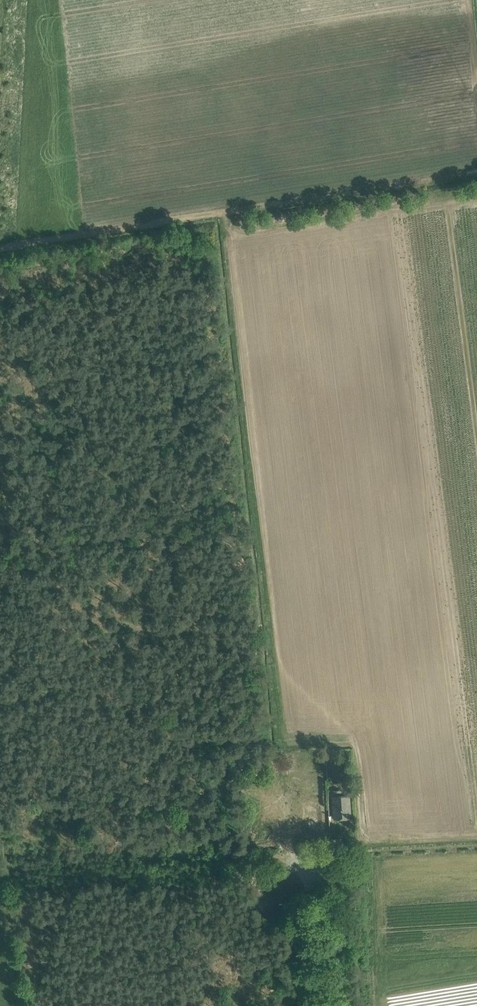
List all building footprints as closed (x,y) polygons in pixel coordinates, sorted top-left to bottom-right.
[(305,767),(305,773),(299,773),(299,785),(314,785),(313,767),(305,767)] [(333,796),(334,818),(351,817),(349,795),(333,796)]
